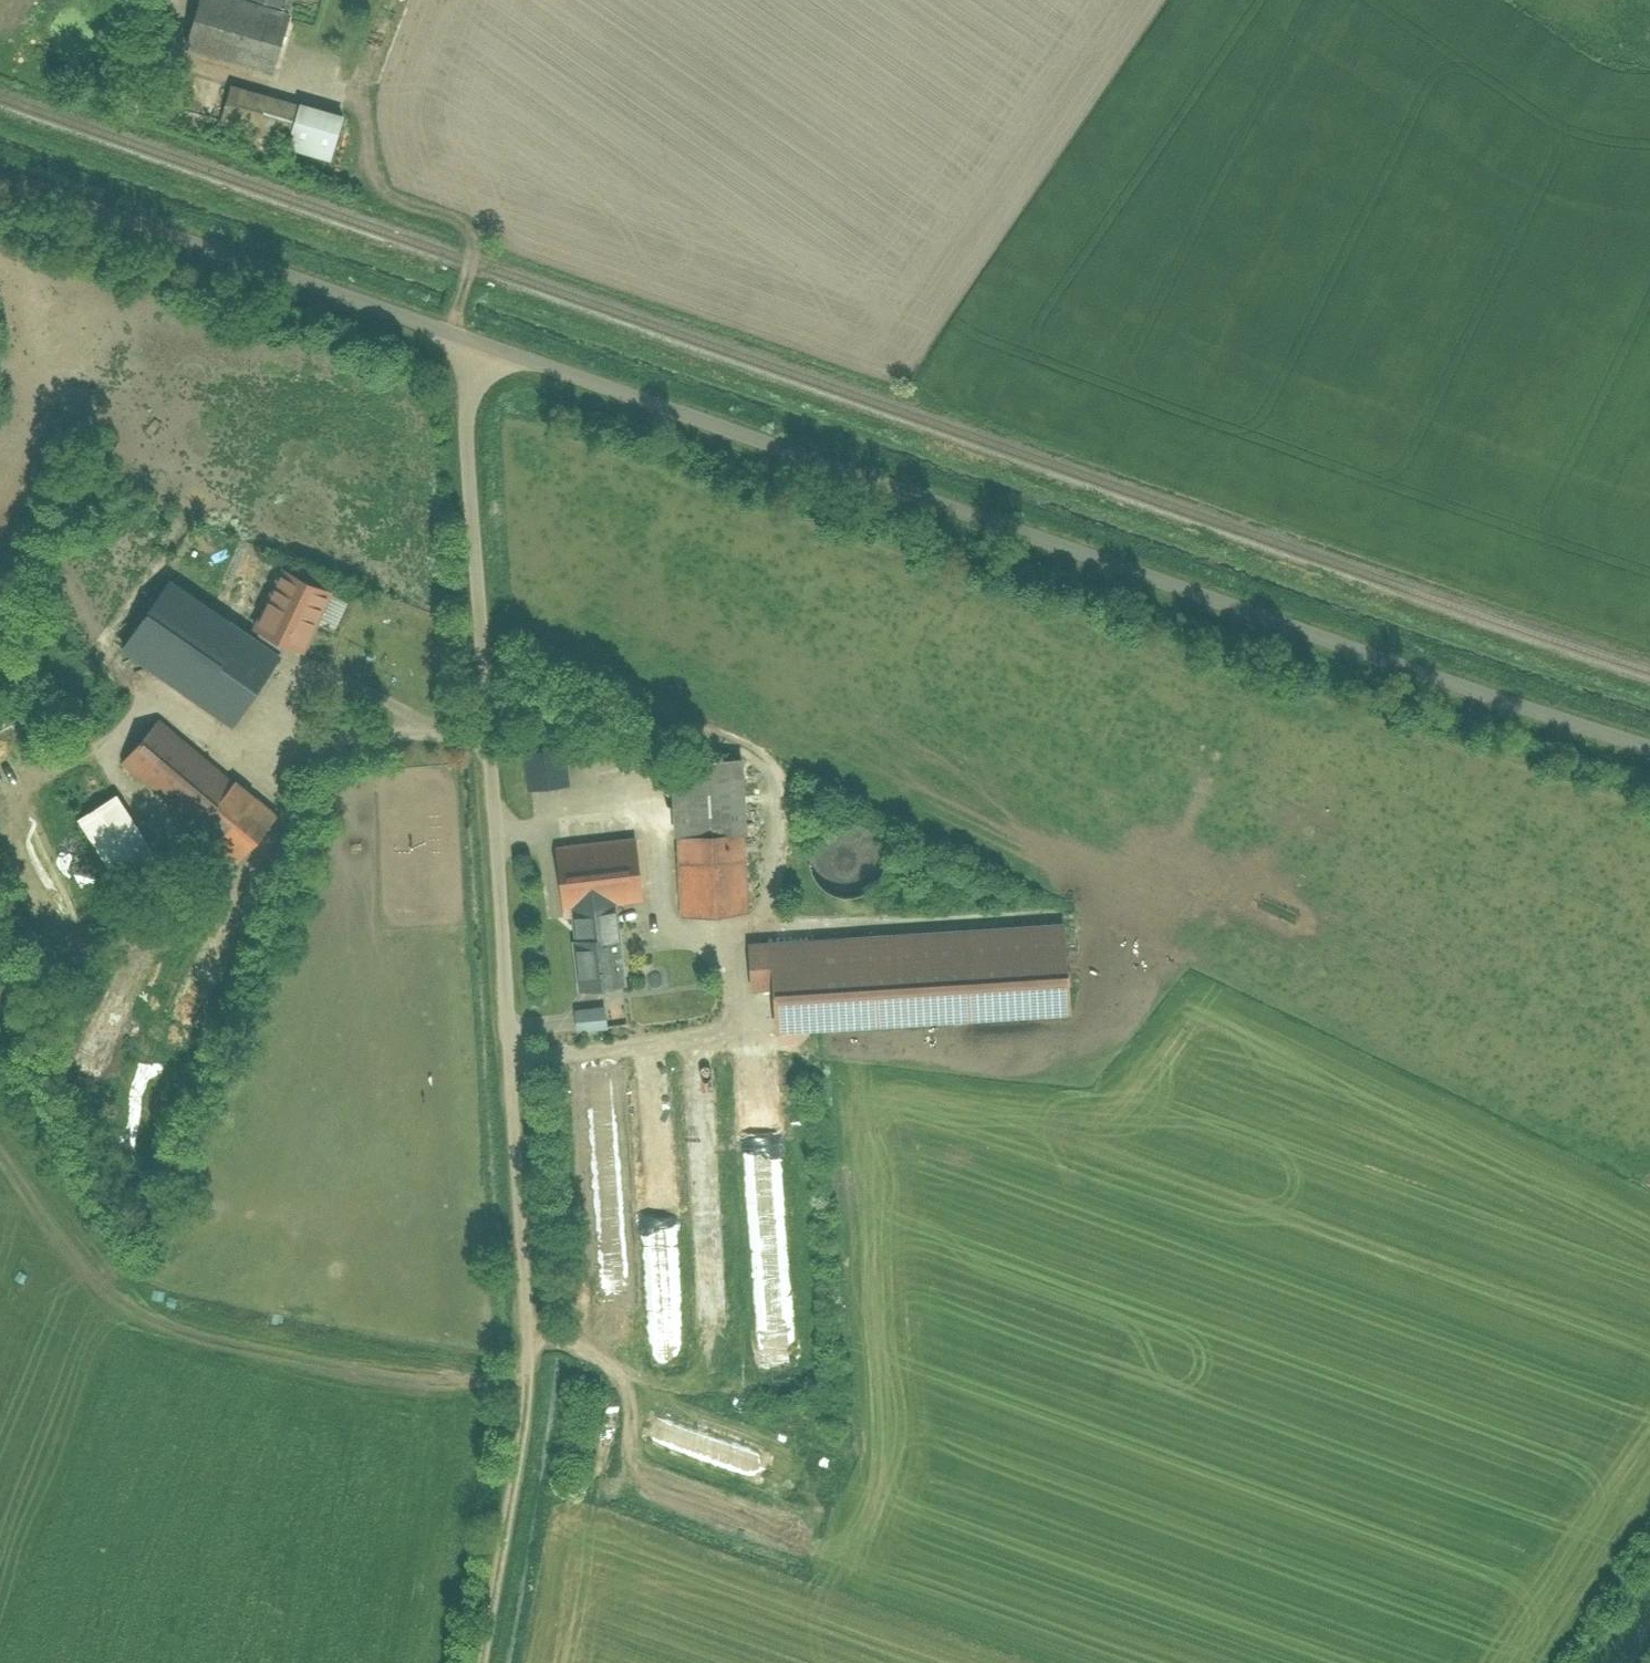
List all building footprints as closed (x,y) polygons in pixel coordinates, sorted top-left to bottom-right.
[(189,46),(273,71),(295,0),(203,0),(189,46)] [(348,118),(233,83),(225,110),(293,130),(287,149),(334,163),(348,118)] [(330,576),(264,550),(242,620),(169,570),(109,654),(225,736),(271,664),(290,673),(330,576)] [(274,820),(145,720),(108,768),(206,844),(214,833),(245,857),(274,820)] [(751,909),(736,759),(673,765),(688,915),(751,909)] [(78,763),(56,777),(120,872),(141,857),(78,763)] [(886,868),(886,862),(886,856),(884,849),(880,842),(875,837),(871,833),(865,830),(858,828),(852,828),(843,829),(837,831),(832,835),(826,839),(823,845),(820,851),(818,857),(818,863),(819,871),(821,876),(824,882),(829,887),(835,891),(840,894),(847,896),(854,896),(860,895),(866,893),(871,890),(876,886),(881,880),(884,875),(886,868)] [(639,848),(567,854),(571,906),(582,905),(589,989),(631,985),(624,906),(644,904),(639,848)] [(1054,926),(753,943),(755,975),(780,974),(783,1027),(1059,1011),(1054,926)] [(567,1012),(567,1032),(598,1031),(598,1011),(567,1012)]
